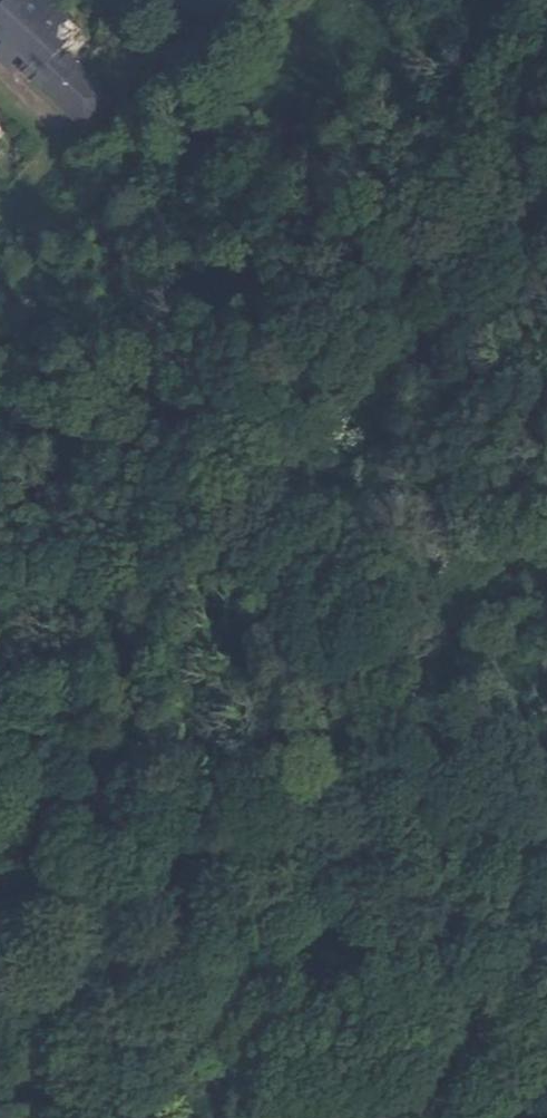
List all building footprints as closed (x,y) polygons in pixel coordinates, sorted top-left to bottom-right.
[(6,27),(34,54),(28,61),(22,67),(53,96),(87,127),(115,97),(83,67),(82,66),(64,49),(83,29),(55,2),(52,0),(0,0),(0,34),(6,27)] [(0,34),(8,41),(0,50),(0,56),(9,65),(20,53),(28,61),(34,54),(6,27),(0,34)]
